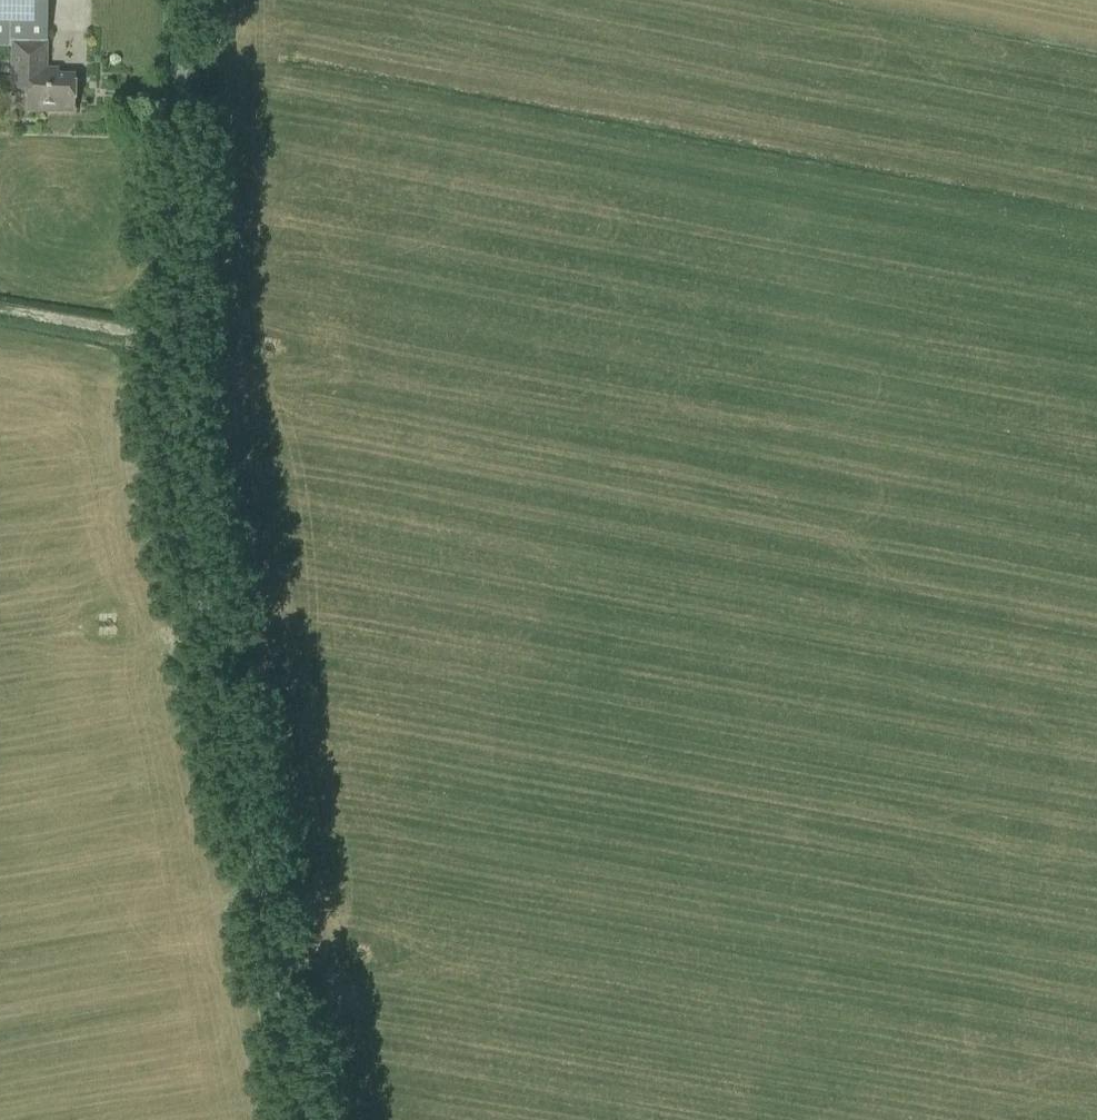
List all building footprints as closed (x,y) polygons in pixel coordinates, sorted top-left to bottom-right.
[(48,0),(0,0),(0,47),(14,47),(14,42),(47,42),(48,0)] [(14,47),(13,91),(28,91),(28,112),(73,113),(74,79),(59,79),(46,78),(46,67),(47,42),(14,42),(14,47)]
